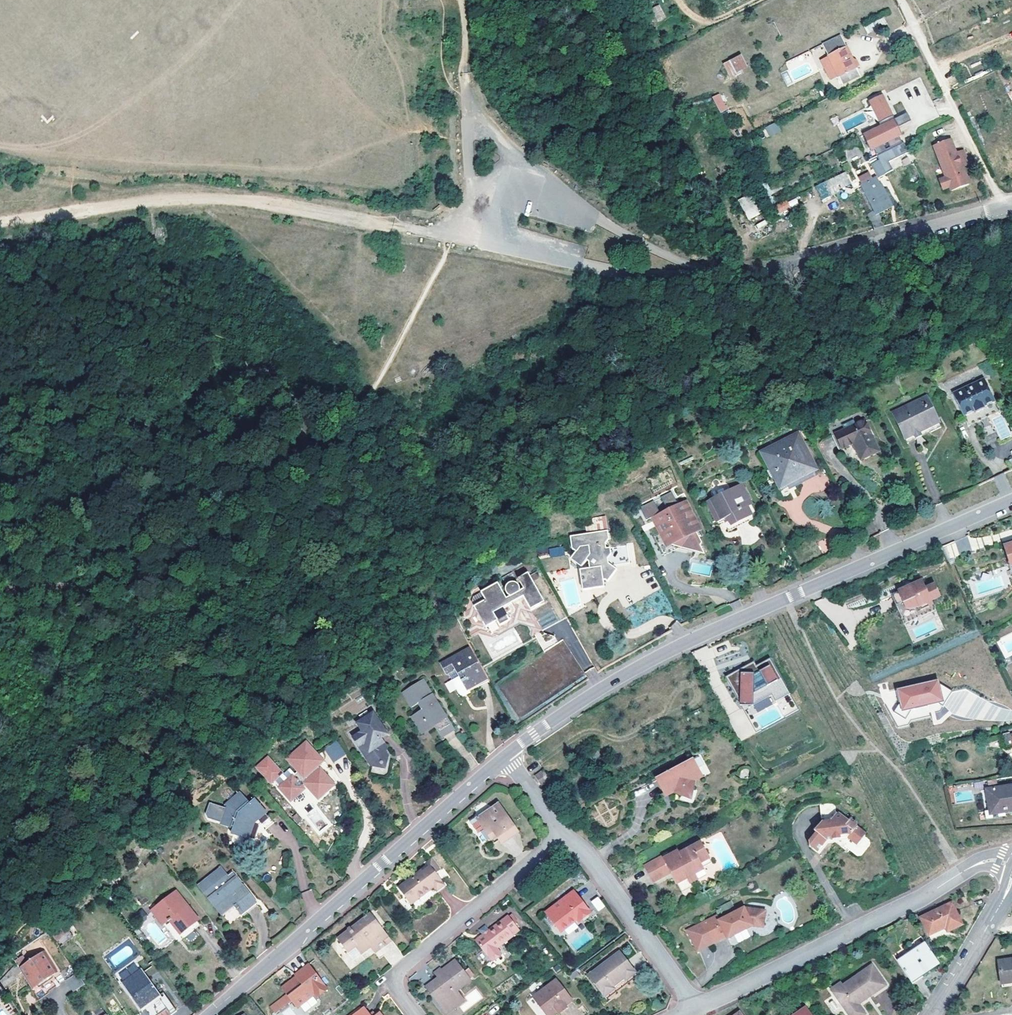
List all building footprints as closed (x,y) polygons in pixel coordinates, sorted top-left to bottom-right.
[(665,16),(660,5),(652,9),(657,20),(665,16)] [(840,35),(823,44),(828,54),(837,73),(842,83),(859,75),(840,35)] [(741,54),(723,63),(729,75),(747,67),(741,54)] [(830,76),(837,73),(828,54),(821,57),(830,76)] [(720,94),(727,109),(732,106),(724,90),(719,92),(720,94)] [(727,109),(720,94),(713,98),(720,112),(727,109)] [(872,101),(883,124),(894,118),(883,96),(872,101)] [(864,133),(872,149),(874,148),(886,142),(901,135),(899,131),(898,128),(910,122),(906,113),(894,118),(883,124),(864,133)] [(770,136),(781,131),(776,121),(765,127),(770,136)] [(951,138),(931,146),(945,179),(948,187),(950,191),(969,182),(962,164),(967,162),(962,149),(959,150),(956,152),(951,138)] [(889,150),(886,142),(874,148),(877,153),(877,155),(889,150)] [(907,154),(902,143),(889,150),(877,155),(880,160),(886,173),(893,170),(890,162),(907,154)] [(886,173),(880,160),(872,163),(879,177),(886,173)] [(862,185),(872,180),(869,173),(859,178),(862,185)] [(844,174),(823,184),(830,198),(836,195),(835,191),(849,184),(844,174)] [(862,186),(876,215),(892,206),(882,186),(881,186),(877,178),(872,180),(862,185),(862,186)] [(941,190),(948,187),(945,179),(938,182),(941,190)] [(767,182),(761,185),(766,196),(772,193),(767,182)] [(830,198),(823,184),(815,188),(822,202),(830,198)] [(766,212),(755,191),(739,199),(750,220),(766,212)] [(772,193),(766,196),(770,205),(776,202),(772,193)] [(776,202),(770,205),(775,217),(790,209),(787,202),(785,198),(776,202)] [(787,202),(790,209),(799,205),(796,198),(787,202)] [(988,410),(991,416),(1003,410),(989,377),(956,391),(970,421),(981,416),(980,414),(988,410)] [(924,394),(889,411),(902,437),(923,426),(925,430),(939,423),(924,394)] [(981,416),(970,421),(971,425),(991,416),(988,410),(980,414),(981,416)] [(999,440),(1010,436),(1004,413),(992,417),(999,440)] [(863,419),(834,433),(841,448),(852,443),(860,460),(876,452),(872,442),(874,442),(863,419)] [(923,426),(902,437),(904,440),(925,430),(923,426)] [(797,435),(762,453),(776,481),(787,476),(790,482),(815,469),(797,435)] [(787,476),(776,481),(762,453),(760,454),(775,485),(783,481),(786,487),(816,472),(815,469),(790,482),(787,476)] [(750,504),(741,485),(707,503),(716,521),(727,516),(731,525),(750,515),(746,505),(750,504)] [(698,537),(702,536),(683,500),(652,516),(662,535),(656,538),(665,555),(678,548),(698,537)] [(593,517),(594,530),(608,528),(606,515),(593,517)] [(605,529),(567,535),(570,548),(574,551),(571,556),(581,564),(585,558),(587,559),(589,567),(583,568),(585,579),(589,578),(592,580),(593,586),(604,584),(603,575),(602,571),(607,564),(610,564),(628,561),(624,542),(605,546),(604,541),(607,537),(605,529)] [(698,537),(678,548),(703,552),(700,546),(701,543),(698,537)] [(942,547),(948,560),(959,555),(954,542),(942,547)] [(550,557),(564,555),(564,546),(549,548),(550,557)] [(602,571),(603,575),(609,579),(617,569),(610,564),(607,564),(602,571)] [(585,579),(583,568),(580,568),(584,591),(605,588),(604,584),(593,586),(592,580),(589,578),(585,579)] [(501,627),(512,621),(505,608),(525,597),(532,611),(546,603),(531,573),(520,579),(526,591),(522,593),(522,589),(521,587),(519,584),(516,583),(515,583),(512,584),(511,585),(509,587),(508,590),(508,593),(509,596),(512,598),(509,600),(500,584),(483,593),(487,601),(476,607),(487,628),(499,622),(501,627)] [(906,588),(891,595),(896,606),(903,603),(906,608),(919,607),(921,610),(933,605),(932,601),(941,597),(935,584),(926,588),(922,580),(913,585),(912,583),(905,586),(906,588)] [(505,608),(512,621),(532,611),(525,597),(505,608)] [(546,603),(532,611),(543,632),(568,619),(557,597),(546,603)] [(442,665),(447,674),(456,669),(467,689),(487,678),(470,648),(442,665)] [(754,660),(725,675),(744,709),(772,694),(776,700),(790,693),(770,657),(756,664),(754,660)] [(456,669),(447,674),(458,694),(467,689),(456,669)] [(423,680),(403,693),(412,708),(418,704),(421,710),(412,716),(417,726),(425,722),(429,729),(435,725),(446,718),(423,680)] [(938,680),(897,689),(902,711),(943,702),(938,680)] [(373,712),(358,723),(362,730),(354,737),(365,754),(366,753),(372,763),(380,764),(386,760),(387,752),(383,747),(386,744),(381,737),(387,732),(373,712)] [(446,718),(435,725),(442,736),(453,729),(446,718)] [(1006,748),(1011,747),(1011,734),(1010,734),(1009,733),(1003,734),(1006,748)] [(332,762),(345,756),(338,740),(324,747),(332,762)] [(306,742),(287,759),(297,771),(279,788),(291,801),(307,787),(318,799),(333,785),(328,779),(329,777),(322,770),(321,771),(317,766),(323,761),(306,742)] [(583,753),(588,762),(600,755),(596,746),(583,753)] [(588,762),(583,753),(576,757),(580,766),(588,762)] [(270,757),(259,768),(273,783),(284,773),(270,757)] [(691,757),(656,778),(666,796),(673,792),(689,797),(693,786),(686,774),(696,768),(691,757)] [(543,770),(533,776),(540,786),(551,780),(543,770)] [(1011,812),(1011,786),(987,790),(991,816),(1005,813),(1011,812)] [(231,834),(249,840),(255,823),(267,813),(255,799),(249,803),(239,792),(226,803),(224,809),(220,824),(232,829),(231,834)] [(477,820),(470,825),(476,832),(482,827),(493,841),(498,837),(500,840),(515,828),(494,800),(473,816),(477,820)] [(847,821),(835,811),(835,802),(820,801),(820,823),(815,822),(810,828),(812,830),(805,839),(807,841),(805,843),(816,852),(825,840),(831,839),(847,837),(856,845),(863,836),(865,834),(855,826),(857,824),(855,822),(850,818),(847,821)] [(220,824),(224,809),(210,805),(205,819),(220,824)] [(1006,817),(1005,813),(991,816),(986,816),(987,823),(1006,820),(1006,817)] [(468,821),(470,825),(477,820),(473,816),(468,821)] [(266,828),(273,823),(269,817),(261,822),(266,828)] [(847,837),(831,839),(835,842),(842,848),(844,846),(856,856),(860,856),(869,845),(869,841),(863,836),(856,845),(847,837)] [(700,842),(647,872),(652,882),(673,871),(679,882),(676,883),(681,893),(692,887),(690,883),(705,875),(702,868),(711,863),(700,842)] [(420,869),(414,873),(416,875),(409,881),(407,879),(396,886),(402,894),(406,892),(413,901),(432,887),(435,891),(443,885),(434,873),(438,870),(430,858),(425,862),(428,866),(421,871),(420,869)] [(220,868),(199,885),(222,914),(234,905),(243,915),(257,903),(233,873),(228,878),(220,868)] [(445,888),(443,885),(435,891),(437,894),(445,888)] [(302,892),(307,907),(316,904),(311,889),(302,892)] [(560,932),(577,919),(580,917),(582,920),(589,914),(573,891),(545,912),(547,915),(554,924),(560,932)] [(409,903),(413,901),(406,892),(402,894),(409,903)] [(176,893),(153,911),(163,924),(169,919),(180,933),(198,919),(176,893)] [(591,901),(598,911),(605,906),(598,896),(591,901)] [(963,924),(952,903),(921,917),(929,935),(945,928),(947,932),(963,924)] [(749,927),(752,925),(762,927),(764,910),(743,907),(718,920),(715,915),(686,930),(697,951),(725,936),(727,938),(749,927)] [(352,961),(370,947),(374,944),(378,950),(390,940),(370,914),(337,941),(352,961)] [(554,924),(547,915),(542,919),(549,928),(554,924)] [(482,935),(475,941),(486,956),(488,955),(491,959),(500,952),(496,948),(512,936),(510,933),(516,928),(507,917),(501,921),(488,931),(484,926),(479,931),(480,933),(482,935)] [(69,931),(72,928),(66,921),(63,923),(69,931)] [(175,938),(179,935),(168,922),(164,925),(175,938)] [(63,923),(51,933),(56,941),(69,931),(63,923)] [(945,928),(929,935),(933,943),(949,936),(947,932),(945,928)] [(926,943),(897,962),(911,982),(927,972),(939,963),(926,943)] [(374,944),(370,947),(374,953),(378,950),(374,944)] [(32,988),(57,972),(45,953),(19,968),(23,974),(32,988)] [(588,975),(604,996),(635,972),(620,953),(608,962),(607,961),(588,975)] [(999,962),(1002,984),(1011,983),(1011,960),(999,962)] [(314,961),(308,966),(320,982),(326,978),(314,961)] [(453,961),(440,972),(444,978),(440,980),(438,978),(436,980),(426,987),(442,1009),(449,1004),(453,1008),(462,1000),(455,990),(468,980),(453,961)] [(14,980),(23,974),(19,968),(17,964),(8,971),(14,980)] [(843,985),(841,982),(831,988),(849,1014),(865,1014),(866,1014),(858,1004),(886,985),(873,965),(843,985)] [(327,991),(320,982),(308,966),(296,976),(298,980),(294,983),(292,981),(283,989),(297,1008),(314,995),(317,998),(327,991)] [(431,973),(436,980),(438,978),(440,980),(444,978),(440,972),(437,968),(431,973)] [(161,996),(142,970),(122,984),(142,1013),(145,1011),(148,1014),(173,1014),(177,1012),(164,993),(161,996)] [(85,984),(77,972),(66,980),(74,992),(85,984)] [(637,976),(635,972),(604,996),(607,999),(637,976)] [(564,1005),(571,1000),(555,980),(535,996),(540,1003),(538,1005),(542,1011),(545,1009),(549,1014),(551,1014),(557,1011),(555,1008),(562,1002),(564,1005)] [(794,1003),(799,1011),(806,1006),(800,998),(794,1003)] [(555,1008),(557,1011),(559,1014),(567,1008),(564,1005),(562,1002),(555,1008)] [(446,1014),(453,1008),(449,1004),(442,1009),(446,1014)] [(806,1006),(799,1011),(794,1014),(812,1014),(806,1006)]
